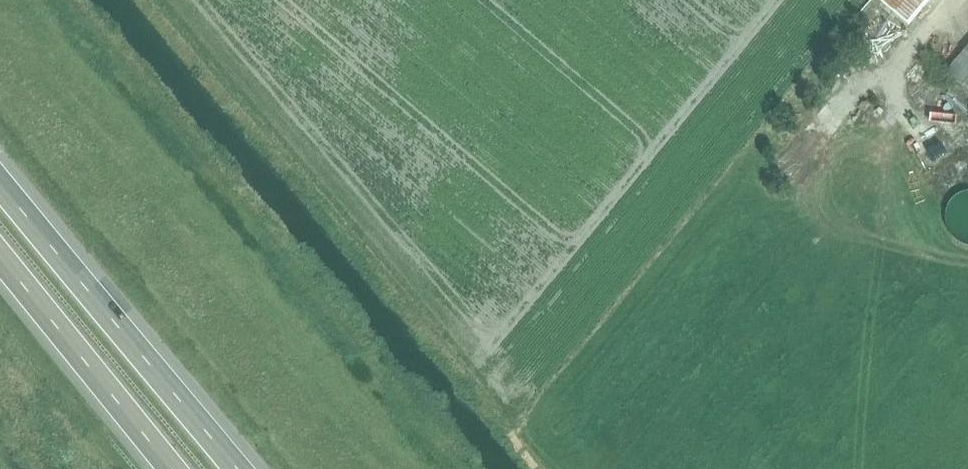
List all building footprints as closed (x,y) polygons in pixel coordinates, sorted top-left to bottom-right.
[(909,23),(929,0),(882,0),(909,23)] [(948,69),(967,87),(967,47),(948,69)]
